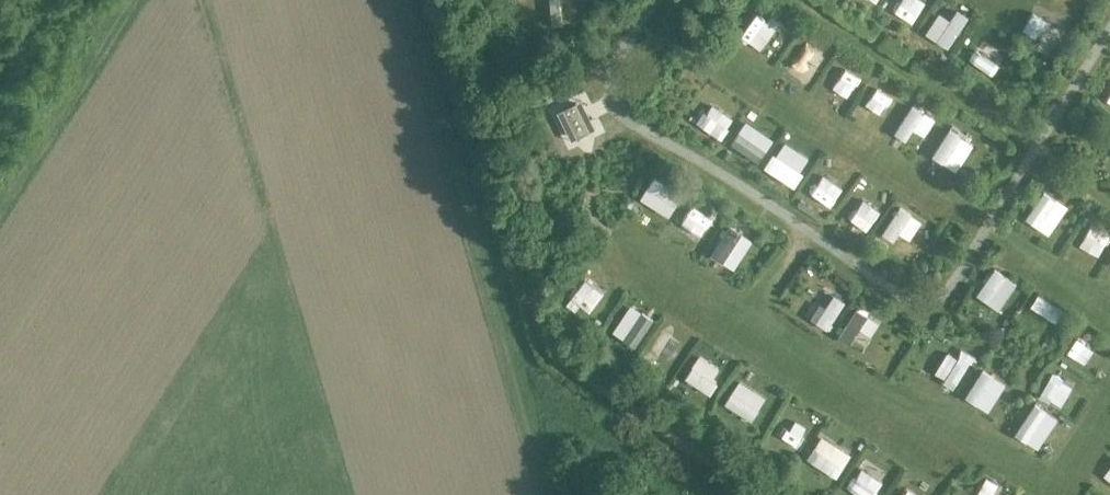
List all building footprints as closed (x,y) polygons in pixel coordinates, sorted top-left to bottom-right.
[(882,12),(888,0),(855,0),(882,12)] [(900,9),(893,24),(919,35),(932,5),(920,1),(914,15),(900,9)] [(765,63),(777,39),(754,27),(742,50),(765,63)] [(1039,28),(1034,38),(1044,43),(1039,54),(1054,62),(1064,40),(1039,28)] [(936,38),(931,46),(951,59),(956,50),(936,38)] [(970,68),(986,77),(995,60),(979,51),(970,68)] [(809,62),(796,85),(812,94),(825,72),(809,62)] [(856,121),(868,132),(889,108),(877,98),(856,121)] [(582,114),(576,103),(564,109),(578,138),(586,133),(590,132),(582,114)] [(712,117),(702,137),(723,148),(733,129),(712,117)] [(898,148),(910,153),(913,143),(928,149),(936,129),(910,118),(898,148)] [(761,176),(772,160),(742,140),(732,156),(761,176)] [(950,142),(934,170),(959,184),(975,156),(950,142)] [(795,195),(801,184),(776,169),(769,181),(795,195)] [(827,192),(817,210),(833,218),(843,201),(827,192)] [(671,205),(663,226),(673,230),(681,209),(671,205)] [(1061,236),(1069,216),(1047,208),(1039,228),(1061,236)] [(682,236),(705,252),(720,230),(696,215),(682,236)] [(864,215),(852,230),(868,242),(879,226),(864,215)] [(886,243),(910,257),(923,233),(900,220),(886,243)] [(713,269),(734,280),(751,248),(730,237),(713,269)] [(1010,298),(994,294),(991,313),(1007,316),(1010,298)] [(601,305),(589,323),(597,329),(609,311),(601,305)] [(816,335),(831,343),(847,314),(832,306),(816,335)] [(1059,334),(1065,323),(1039,308),(1033,320),(1059,334)] [(617,335),(634,347),(646,331),(629,319),(617,335)] [(874,349),(882,335),(859,321),(842,349),(854,356),(862,342),(874,349)] [(653,366),(665,373),(676,353),(663,346),(653,366)] [(1072,367),(1084,373),(1094,354),(1082,348),(1072,367)] [(698,367),(682,391),(707,407),(723,384),(698,367)] [(1055,413),(1064,394),(1053,389),(1044,408),(1055,413)] [(747,402),(736,428),(753,435),(764,410),(747,402)] [(1033,453),(1045,425),(1033,420),(1020,447),(1033,453)] [(811,473),(839,491),(854,469),(826,450),(811,473)]
